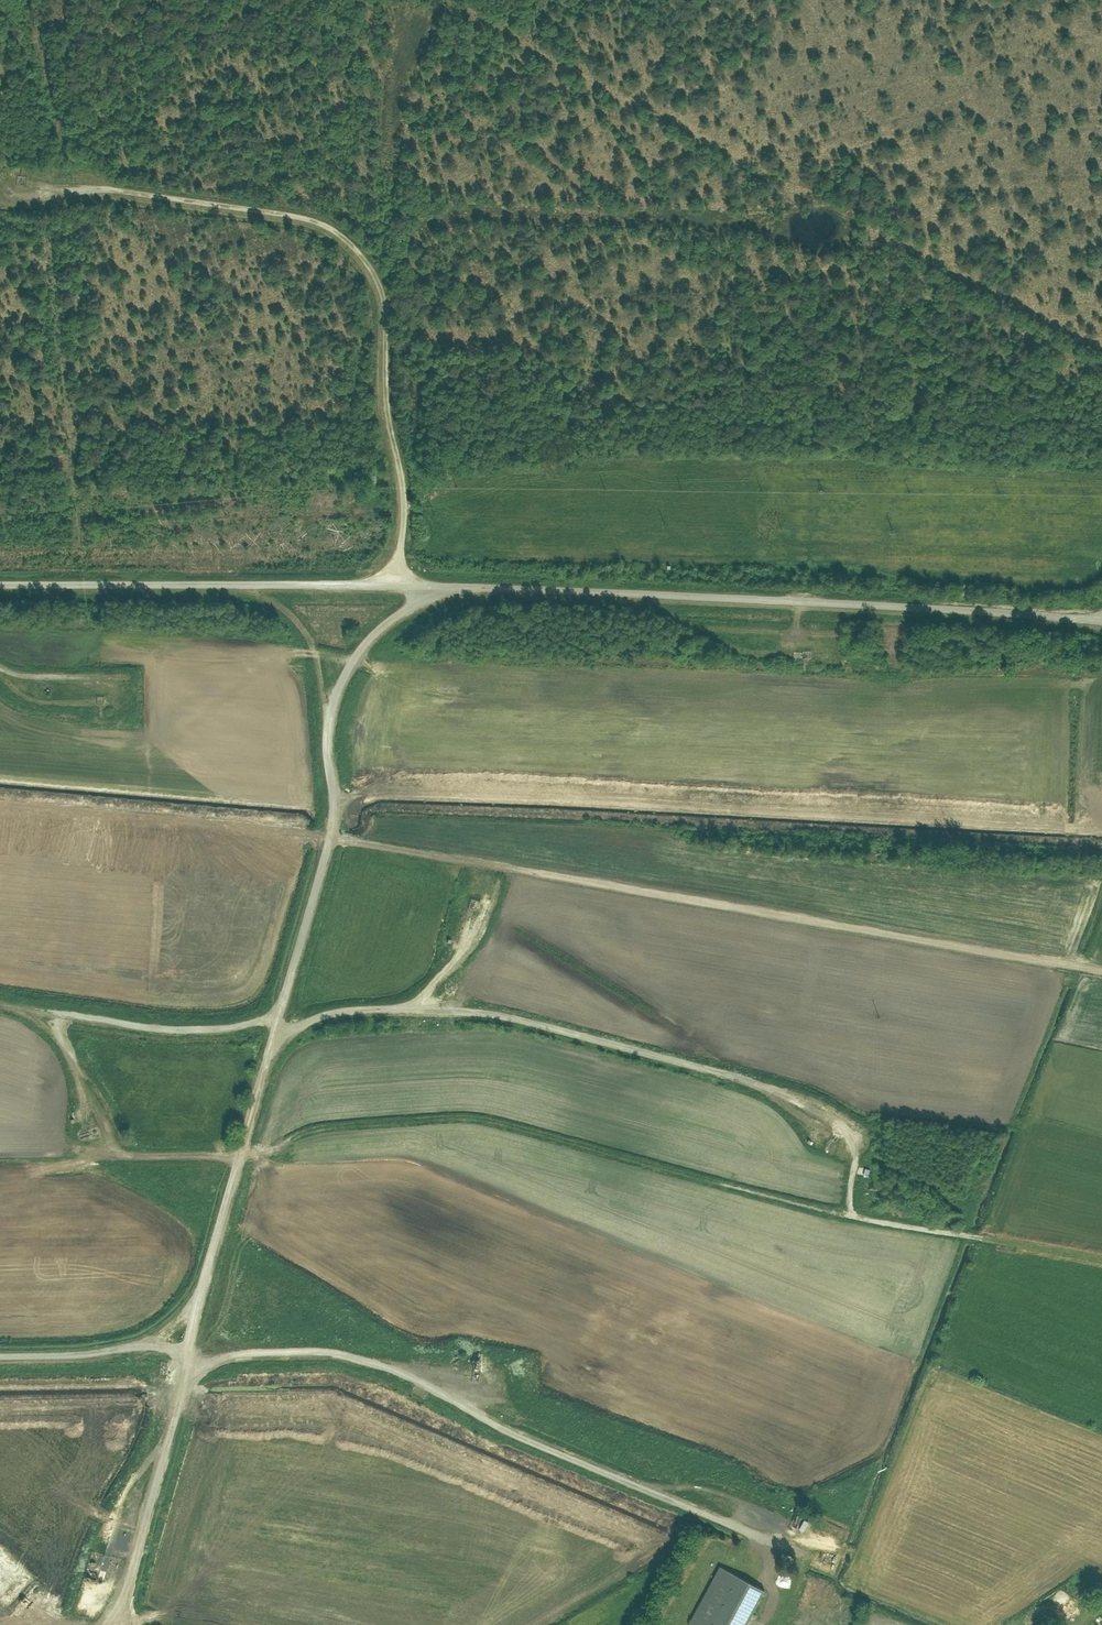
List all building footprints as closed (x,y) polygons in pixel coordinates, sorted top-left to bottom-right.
[(720,1567),(689,1624),(690,1624),(748,1624),(766,1591),(720,1567)]
